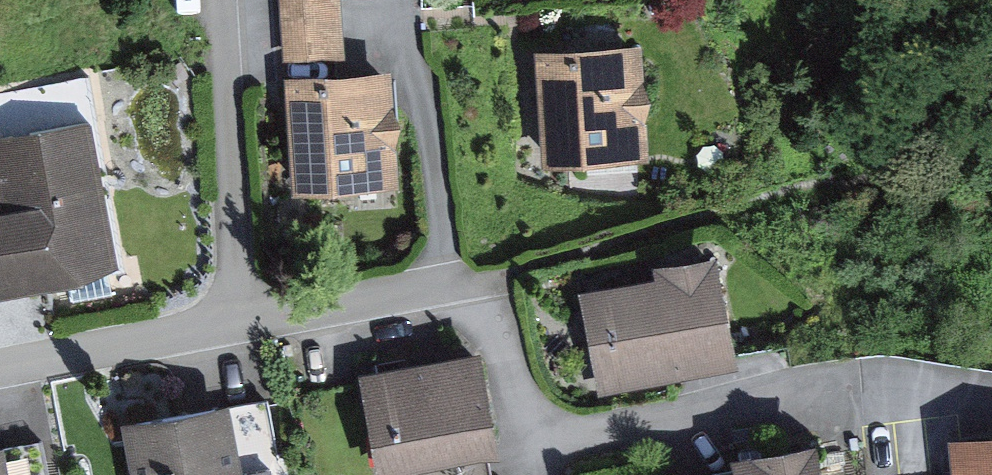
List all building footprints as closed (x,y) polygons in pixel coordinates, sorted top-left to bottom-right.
[(297,190),(399,181),(388,55),(346,59),(341,0),(281,0),(297,190)] [(639,48),(537,55),(544,167),(646,160),(639,48)] [(96,117),(0,136),(0,289),(125,265),(96,117)] [(740,364),(717,248),(654,260),(656,273),(580,288),(601,392),(740,364)] [(495,445),(476,350),(363,373),(382,468),(495,445)] [(226,393),(122,413),(135,474),(242,474),(226,393)] [(815,433),(730,448),(734,467),(687,474),(822,474),(815,433)] [(0,441),(0,474),(12,474),(5,440),(0,441)] [(961,447),(963,474),(991,474),(991,445),(961,447)]
